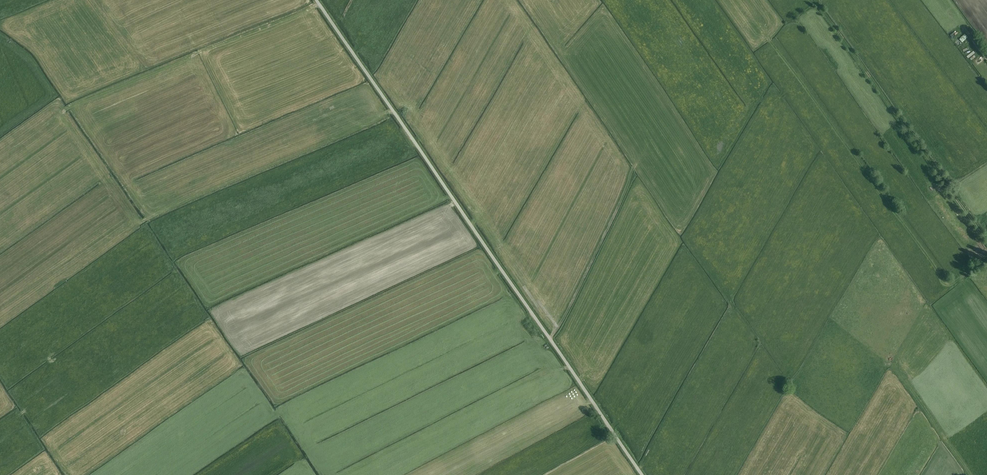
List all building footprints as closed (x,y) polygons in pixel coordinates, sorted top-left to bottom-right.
[(981,55),(975,60),(978,64),(984,59),(981,55)]
